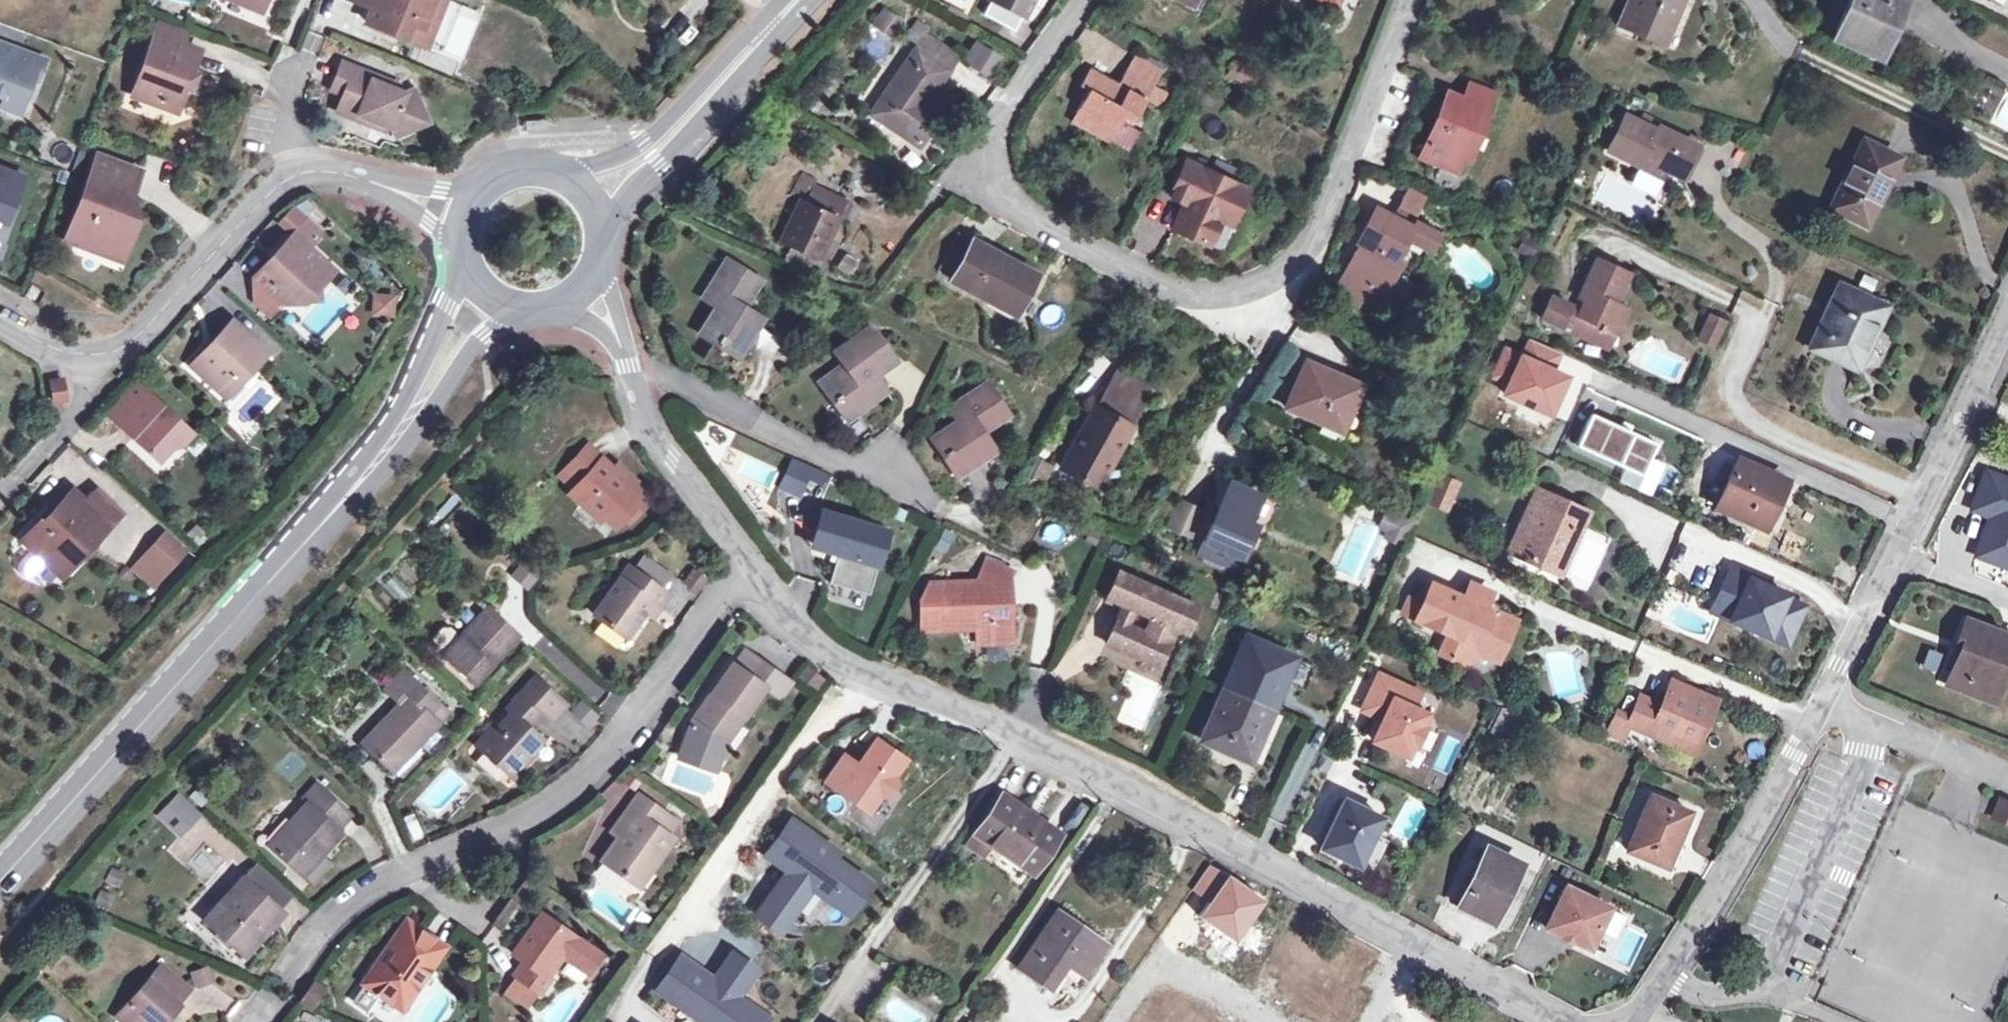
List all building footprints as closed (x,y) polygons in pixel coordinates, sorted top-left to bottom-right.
[(261,13),(266,0),(232,0),(261,13)] [(371,8),(365,21),(407,37),(413,23),(433,30),(445,0),(352,0),(371,8)] [(990,0),(983,14),(1011,29),(1019,15),(1022,16),(1030,0),(990,0)] [(1616,26),(1656,43),(1667,14),(1675,18),(1683,0),(1627,0),(1616,26)] [(1831,39),(1876,59),(1902,0),(1847,0),(1831,39)] [(892,39),(904,22),(882,7),(870,23),(892,39)] [(1663,46),(1675,18),(1667,14),(1656,43),(1663,46)] [(184,45),(189,32),(160,21),(132,96),(162,107),(165,99),(179,104),(185,88),(189,90),(195,75),(191,73),(199,50),(184,45)] [(426,45),(433,30),(413,23),(407,37),(426,45)] [(923,35),(914,48),(945,68),(953,55),(923,35)] [(974,41),(961,63),(987,78),(1000,57),(974,41)] [(22,101),(31,76),(36,78),(42,59),(0,44),(0,93),(6,95),(22,101)] [(945,68),(914,48),(869,114),(902,135),(917,145),(937,113),(932,109),(931,112),(921,106),(945,68)] [(1152,84),(1161,69),(1133,54),(1116,83),(1088,68),(1079,84),(1087,89),(1075,109),(1103,124),(1106,119),(1117,125),(1119,121),(1127,106),(1137,111),(1144,99),(1158,107),(1166,92),(1152,84)] [(961,61),(951,74),(979,96),(989,84),(961,61)] [(395,137),(415,129),(419,125),(422,121),(423,117),(421,111),(413,89),(403,93),(396,90),(380,84),(382,78),(342,63),(334,82),(346,87),(342,95),(336,112),(372,126),(374,120),(386,125),(391,127),(395,137)] [(398,85),(382,78),(380,84),(396,90),(398,85)] [(1486,108),(1493,92),(1465,81),(1459,96),(1444,90),(1417,158),(1451,172),(1456,161),(1479,106),(1486,108)] [(331,91),(342,95),(346,87),(334,82),(331,91)] [(18,111),(22,101),(6,95),(2,105),(18,111)] [(176,112),(179,104),(165,99),(162,107),(176,112)] [(1464,163),(1486,108),(1479,106),(1456,161),(1464,163)] [(1136,130),(1119,121),(1117,125),(1106,119),(1103,124),(1075,109),(1070,121),(1125,151),(1136,130)] [(1653,130),(1623,115),(1606,149),(1638,165),(1644,168),(1650,156),(1657,159),(1653,164),(1663,170),(1678,177),(1694,145),(1655,126),(1653,130)] [(384,130),(386,125),(374,120),(372,126),(384,130)] [(770,145),(762,139),(754,150),(762,156),(770,145)] [(1896,158),(1861,140),(1827,210),(1863,227),(1896,158)] [(139,170),(98,155),(66,241),(108,257),(116,235),(129,240),(136,218),(124,214),(139,170)] [(1657,182),(1663,170),(1653,164),(1657,159),(1650,156),(1644,168),(1638,165),(1634,172),(1657,182)] [(1182,203),(1170,229),(1206,244),(1218,219),(1229,224),(1245,189),(1198,168),(1184,161),(1167,196),(1182,203)] [(4,221),(21,176),(0,168),(0,219),(4,221)] [(814,179),(799,172),(790,192),(801,196),(780,241),(818,259),(846,200),(811,183),(814,179)] [(1397,203),(1390,217),(1408,226),(1411,219),(1415,212),(1397,203)] [(1390,217),(1373,208),(1366,221),(1355,241),(1359,243),(1333,293),(1354,304),(1364,285),(1378,293),(1387,275),(1395,260),(1391,257),(1401,237),(1425,249),(1435,232),(1411,219),(1408,226),(1390,217)] [(304,221),(297,230),(311,243),(319,234),(304,221)] [(293,233),(308,246),(311,243),(297,230),(293,233)] [(319,257),(293,233),(260,270),(253,278),(264,289),(282,304),(305,302),(320,285),(306,272),(319,257)] [(121,262),(129,240),(116,235),(108,257),(121,262)] [(940,270),(951,276),(969,244),(957,237),(940,270)] [(1534,244),(1522,239),(1516,249),(1528,255),(1534,244)] [(1033,275),(970,241),(969,244),(951,276),(949,280),(1013,314),(1033,275)] [(855,262),(843,254),(835,267),(848,274),(855,262)] [(333,270),(319,257),(306,272),(320,285),(333,270)] [(1625,273),(1592,258),(1579,289),(1585,292),(1573,317),(1563,312),(1566,305),(1548,297),(1537,319),(1556,327),(1589,342),(1595,328),(1606,332),(1618,306),(1611,303),(1625,273)] [(758,280),(725,260),(702,297),(716,305),(699,333),(717,344),(722,338),(739,348),(758,317),(741,307),(758,280)] [(1403,283),(1387,275),(1378,293),(1394,301),(1403,283)] [(1884,308),(1836,287),(1808,347),(1856,368),(1884,308)] [(282,304),(264,289),(259,301),(274,313),(282,304)] [(370,314),(396,318),(400,295),(374,291),(370,314)] [(1595,328),(1589,342),(1606,349),(1624,308),(1618,306),(1606,332),(1595,328)] [(1719,322),(1706,316),(1695,338),(1709,345),(1719,322)] [(240,381),(267,352),(232,319),(190,365),(221,393),(236,376),(240,381)] [(893,361),(868,327),(834,352),(844,366),(818,385),(831,402),(837,398),(850,415),(883,391),(873,376),(893,361)] [(735,355),(739,348),(722,338),(717,344),(735,355)] [(1521,353),(1502,345),(1487,380),(1504,387),(1498,399),(1551,423),(1571,379),(1554,371),(1562,354),(1527,339),(1521,353)] [(1358,385),(1303,362),(1284,406),(1337,429),(1348,403),(1350,404),(1358,385)] [(1150,389),(1118,371),(1107,390),(1104,388),(1061,468),(1096,486),(1150,389)] [(67,400),(63,380),(61,380),(51,382),(54,402),(65,400),(67,400)] [(193,434),(137,383),(109,414),(121,426),(124,424),(135,434),(132,438),(159,462),(171,447),(183,445),(193,434)] [(1004,415),(982,384),(947,408),(956,421),(930,439),(942,457),(949,452),(960,469),(989,450),(978,432),(1004,415)] [(844,419),(850,415),(837,398),(831,402),(844,419)] [(1654,447),(1593,419),(1580,448),(1641,475),(1654,447)] [(953,474),(960,469),(949,452),(942,457),(953,474)] [(1786,481),(1735,458),(1713,506),(1758,526),(1767,508),(1772,511),(1786,481)] [(608,472),(597,461),(571,490),(584,502),(580,505),(598,521),(602,518),(614,528),(644,495),(633,485),(636,482),(626,473),(622,477),(612,468),(608,472)] [(822,476),(786,461),(773,489),(796,498),(804,479),(818,485),(822,476)] [(1048,468),(1036,461),(1025,480),(1033,485),(1038,474),(1043,477),(1048,468)] [(616,464),(612,468),(622,477),(626,473),(616,464)] [(1439,477),(1427,503),(1444,511),(1456,484),(1439,477)] [(1259,496),(1229,484),(1205,538),(1198,555),(1231,570),(1238,553),(1251,523),(1248,522),(1259,496)] [(1585,513),(1536,491),(1509,551),(1547,568),(1565,529),(1575,534),(1585,513)] [(96,512),(73,492),(44,523),(41,521),(23,541),(55,570),(71,551),(79,559),(110,525),(96,512)] [(106,500),(96,512),(110,525),(121,513),(106,500)] [(1203,515),(1178,503),(1166,528),(1192,539),(1203,515)] [(886,529),(820,510),(814,532),(820,534),(816,548),(837,554),(838,549),(877,560),(886,529)] [(1394,513),(1385,510),(1380,521),(1386,524),(1391,521),(1394,513)] [(1410,522),(1394,513),(1391,521),(1386,524),(1380,521),(1377,527),(1385,530),(1383,538),(1400,545),(1410,522)] [(1558,573),(1575,534),(1565,529),(1547,568),(1558,573)] [(161,535),(130,569),(151,589),(182,554),(161,535)] [(63,577),(79,559),(71,551),(55,570),(63,577)] [(642,553),(631,569),(661,590),(672,575),(642,553)] [(981,558),(971,581),(1007,580),(1007,567),(981,558)] [(525,559),(510,573),(526,590),(541,575),(525,559)] [(1742,627),(1784,644),(1800,606),(1781,598),(1783,595),(1746,579),(1747,576),(1727,568),(1713,600),(1732,608),(1748,614),(1742,627)] [(661,590),(631,569),(622,581),(618,579),(592,616),(624,639),(643,612),(649,604),(657,608),(667,595),(661,590)] [(1196,607),(1116,573),(1105,597),(1122,605),(1105,644),(1156,666),(1173,627),(1185,633),(1196,607)] [(924,601),(925,623),(974,622),(974,627),(975,643),(1010,642),(1007,580),(971,581),(940,583),(941,579),(927,580),(917,602),(924,601)] [(1454,594),(1430,583),(1421,603),(1411,599),(1404,614),(1447,634),(1438,653),(1463,665),(1487,655),(1496,637),(1504,633),(1508,635),(1515,620),(1496,611),(1487,615),(1481,613),(1486,601),(1490,593),(1468,583),(1459,602),(1457,600),(1454,594)] [(1486,601),(1481,613),(1487,615),(1496,611),(1494,605),(1486,601)] [(650,617),(657,608),(649,604),(643,612),(650,617)] [(443,654),(442,654),(473,682),(517,635),(486,607),(458,637),(449,629),(442,629),(433,638),(434,645),(443,654)] [(1732,608),(1727,620),(1742,627),(1748,614),(1732,608)] [(1963,619),(1953,644),(1958,646),(1943,684),(1982,700),(1994,670),(2004,674),(2007,664),(2007,637),(1963,619)] [(1496,637),(1487,655),(1497,660),(1508,635),(1504,633),(1496,637)] [(1245,636),(1223,687),(1267,706),(1278,681),(1283,683),(1294,657),(1245,636)] [(743,717),(764,687),(751,678),(762,661),(745,649),(733,666),(731,663),(690,722),(721,743),(740,715),(743,717)] [(762,661),(751,678),(764,687),(780,698),(792,682),(762,661)] [(446,713),(402,670),(384,690),(398,703),(361,743),(387,767),(407,745),(412,750),(446,713)] [(1143,732),(1163,687),(1132,674),(1113,718),(1143,732)] [(1382,714),(1380,719),(1371,741),(1404,756),(1409,744),(1412,745),(1420,728),(1417,726),(1423,714),(1410,708),(1417,694),(1376,675),(1360,711),(1374,717),(1376,711),(1382,714)] [(519,694),(540,714),(549,722),(564,706),(533,678),(519,694)] [(1659,707),(1638,698),(1627,723),(1626,726),(1676,748),(1682,735),(1696,742),(1714,702),(1669,682),(1659,707)] [(1255,733),(1267,706),(1223,687),(1201,739),(1249,760),(1260,736),(1255,733)] [(540,714),(519,694),(504,711),(508,714),(479,746),(511,775),(542,741),(527,728),(540,714)] [(1376,711),(1374,717),(1380,719),(1382,714),(1376,711)] [(1514,717),(1500,711),(1490,732),(1503,739),(1514,717)] [(1612,716),(1604,735),(1619,741),(1626,726),(1627,723),(1612,716)] [(1682,735),(1676,748),(1691,754),(1696,742),(1682,735)] [(904,760),(875,740),(858,766),(844,757),(826,782),(868,812),(879,795),(886,795),(894,783),(892,777),(904,760)] [(392,772),(412,750),(407,745),(387,767),(392,772)] [(348,814),(315,784),(303,798),(306,802),(268,846),(302,876),(304,874),(312,881),(329,862),(320,854),(339,833),(335,828),(348,814)] [(178,791),(155,815),(179,839),(202,815),(178,791)] [(1059,834),(1001,794),(973,833),(991,845),(1031,874),(1059,834)] [(672,822),(635,796),(617,820),(626,826),(617,838),(602,860),(637,886),(671,839),(664,834),(672,822)] [(1688,813),(1648,796),(1637,824),(1641,826),(1629,851),(1665,866),(1688,813)] [(1989,823),(2007,829),(2007,802),(1996,798),(1989,823)] [(1379,817),(1341,799),(1319,847),(1356,864),(1379,817)] [(203,813),(168,852),(182,864),(205,839),(236,867),(248,854),(203,813)] [(409,841),(422,839),(418,813),(405,815),(409,841)] [(608,832),(617,838),(626,826),(617,820),(608,832)] [(773,901),(791,914),(811,886),(847,912),(867,884),(831,858),(835,852),(791,821),(767,855),(785,868),(788,864),(795,869),(773,901)] [(982,858),(991,845),(973,833),(964,846),(982,858)] [(1518,864),(1484,848),(1457,904),(1475,913),(1477,909),(1493,916),(1518,864)] [(256,866),(244,879),(278,909),(290,896),(256,866)] [(244,879),(242,878),(204,921),(244,956),(260,938),(258,936),(280,911),(278,909),(244,879)] [(1563,887),(1543,928),(1585,949),(1606,909),(1563,887)] [(778,932),(791,914),(773,901),(760,919),(778,932)] [(1103,944),(1057,912),(1019,968),(1048,988),(1065,962),(1083,975),(1103,944)] [(568,934),(539,914),(525,934),(511,953),(523,961),(513,975),(514,976),(535,990),(537,992),(547,977),(541,974),(548,963),(568,934)] [(442,947),(406,921),(363,984),(400,1009),(442,947)] [(505,948),(511,953),(525,934),(519,930),(505,948)] [(597,954),(568,934),(548,963),(577,983),(581,977),(597,954)] [(581,977),(585,979),(600,957),(597,954),(581,977)] [(652,985),(667,996),(690,965),(674,954),(652,985)] [(704,1021),(761,1021),(764,1018),(733,996),(752,969),(731,955),(712,981),(690,965),(667,996),(704,1021)] [(209,965),(190,970),(195,986),(213,981),(209,965)] [(160,967),(116,1017),(121,1021),(164,1021),(178,1007),(176,1005),(188,992),(160,967)] [(514,976),(504,991),(524,1005),(535,990),(514,976)] [(322,990),(313,983),(301,998),(311,1005),(322,990)]
